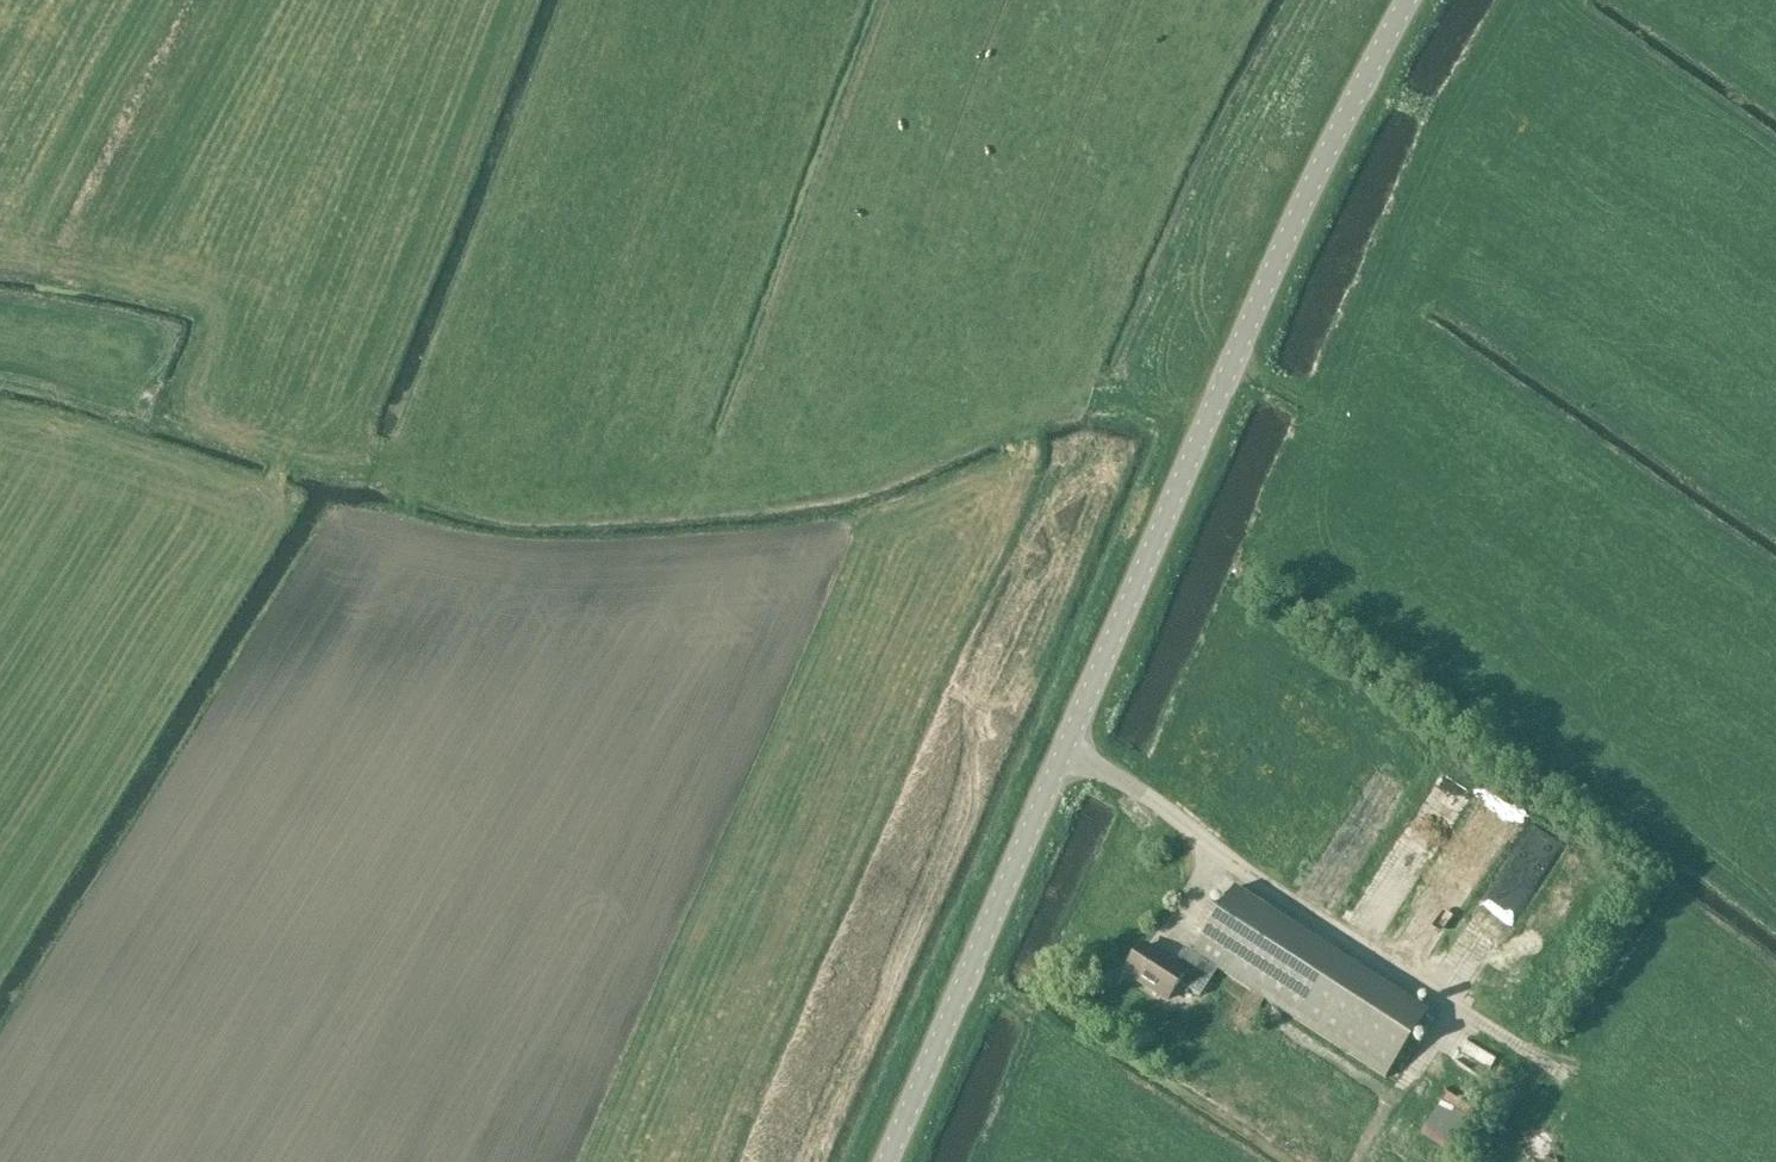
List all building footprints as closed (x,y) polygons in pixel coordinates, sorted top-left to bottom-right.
[(1412,816),(1426,830),(1444,813),(1430,798),(1412,816)] [(1508,844),(1450,963),(1481,978),(1539,859),(1508,844)] [(1459,863),(1425,907),(1442,920),(1477,876),(1459,863)] [(1428,1014),(1235,888),(1193,953),(1186,949),(1175,965),(1145,946),(1126,975),(1166,1001),(1178,983),(1200,997),(1218,970),(1386,1079),(1428,1014)] [(1417,1129),(1437,1140),(1443,1129),(1423,1118),(1417,1129)]
